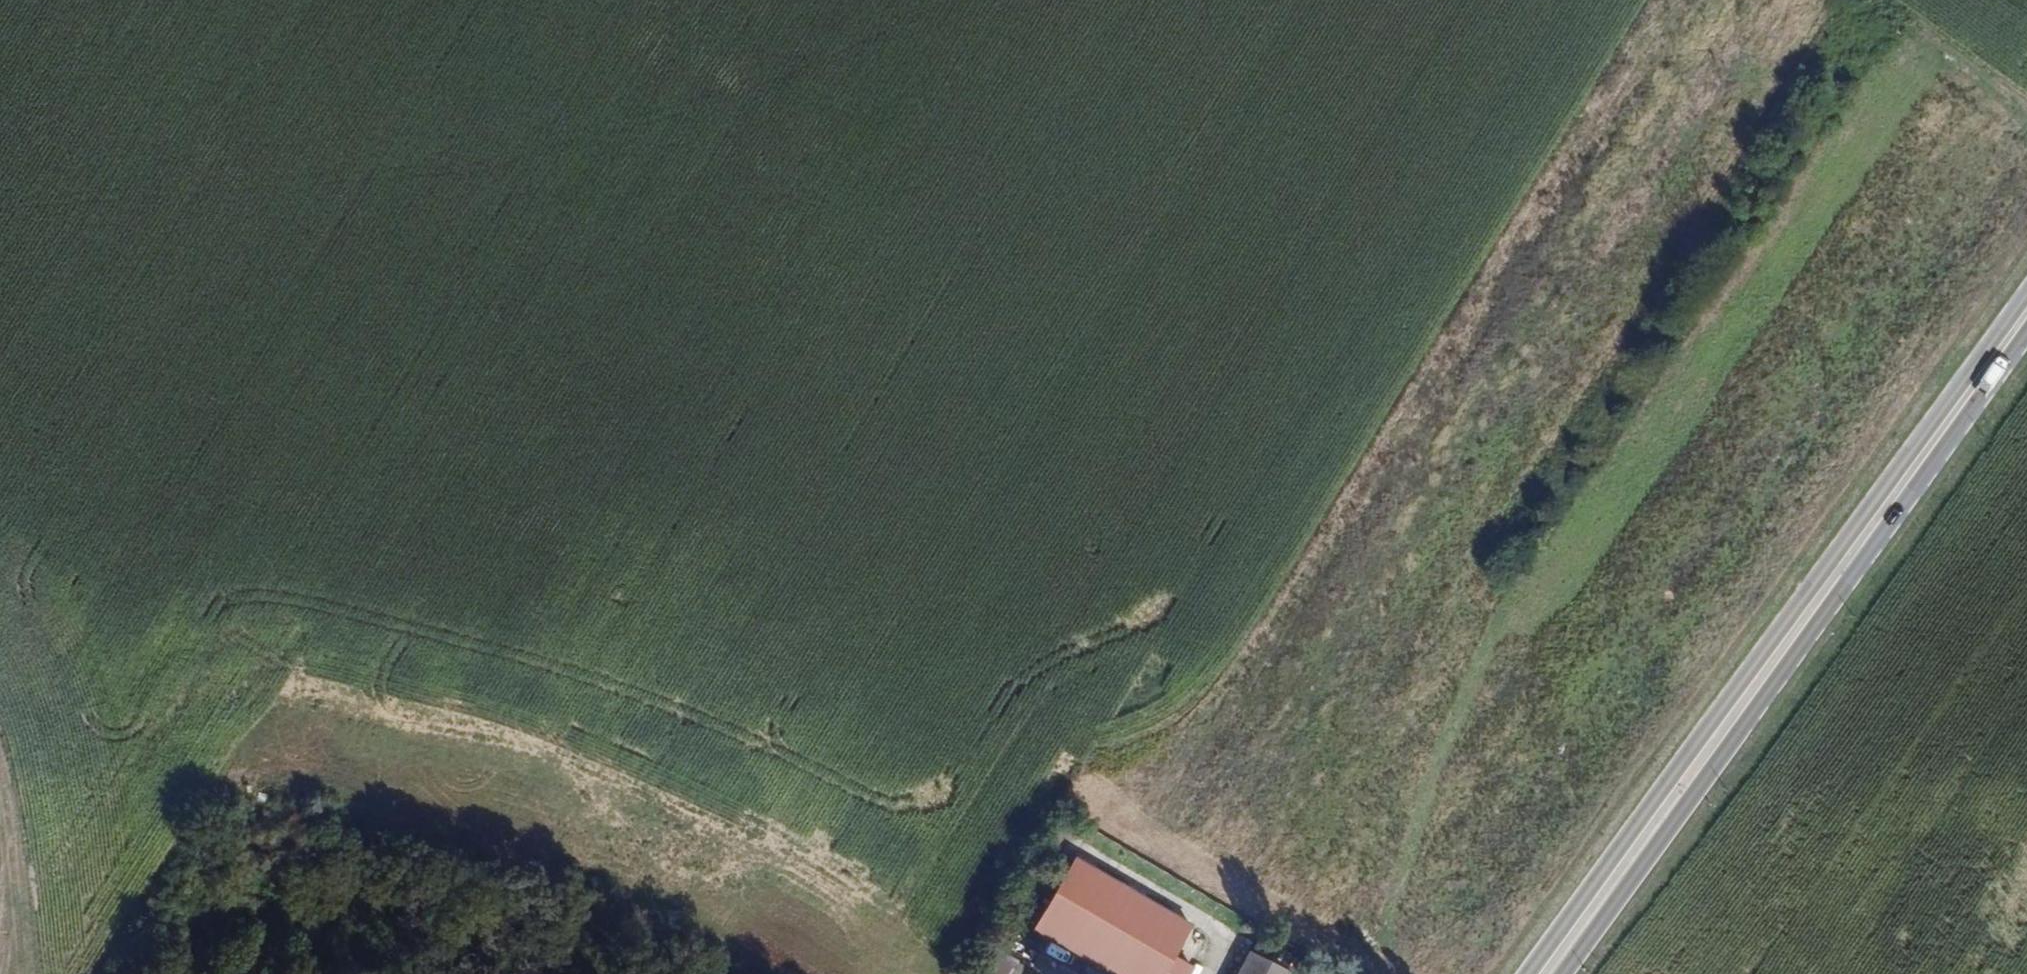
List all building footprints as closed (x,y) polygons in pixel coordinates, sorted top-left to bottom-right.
[(1068,854),(1027,925),(1111,973),(1154,973),(1156,970),(1163,973),(1180,973),(1204,932),(1068,854)] [(1287,973),(1249,952),(1238,973),(1286,973),(1287,973)] [(1019,964),(1002,953),(989,973),(1013,973),(1019,964)]
